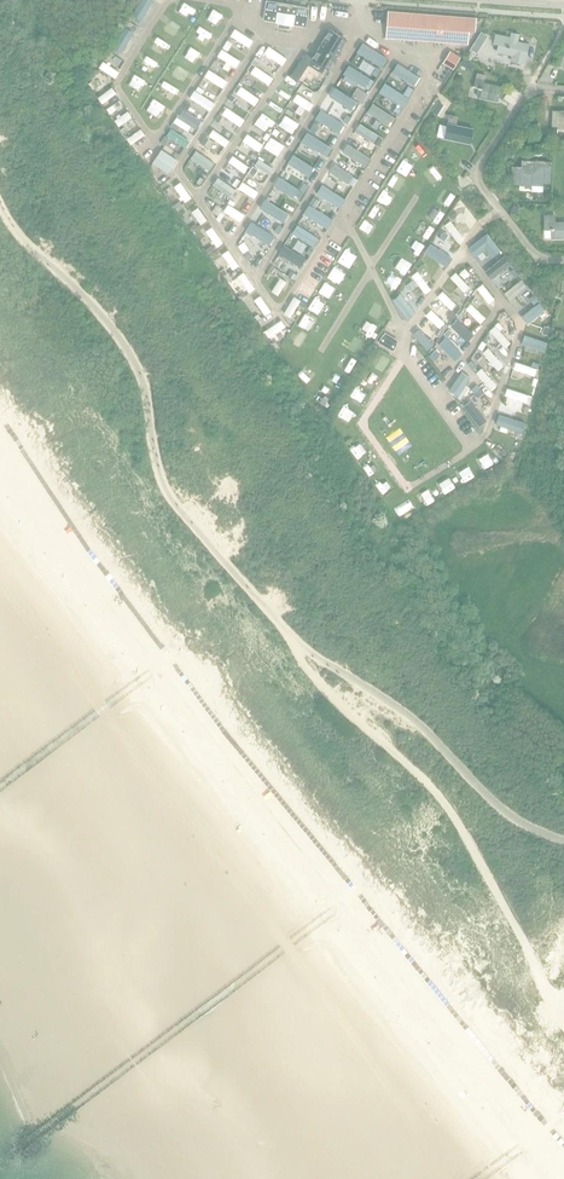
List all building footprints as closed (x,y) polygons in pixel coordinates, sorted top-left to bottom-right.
[(142,21),(155,0),(144,0),(134,16),(142,21)] [(309,7),(267,0),(263,19),(306,26),(309,7)] [(476,17),(435,14),(389,10),(387,38),(468,45),(469,29),(475,30),(476,17)] [(135,33),(127,28),(114,49),(122,54),(135,33)] [(230,36),(249,47),(253,40),(235,29),(230,36)] [(330,69),(348,40),(331,30),(313,59),(330,69)] [(512,38),(496,34),(494,44),(499,45),(497,52),(513,55),(511,61),(524,63),(528,44),(511,40),(512,38)] [(369,60),(373,54),(360,45),(356,52),(369,60)] [(264,53),(282,65),(287,59),(269,46),(264,53)] [(222,49),(217,56),(236,68),(240,61),(222,49)] [(99,68),(115,78),(119,72),(103,61),(99,68)] [(290,76),(302,85),(313,69),(301,61),(290,76)] [(269,85),(273,78),(255,66),(250,73),(269,85)] [(365,66),(361,72),(375,81),(379,75),(365,66)] [(204,76),(223,88),(227,81),(209,70),(204,76)] [(338,79),(352,88),(356,82),(342,73),(338,79)] [(499,97),(501,86),(483,83),(484,75),(477,73),(474,87),(478,88),(476,96),(489,99),(490,95),(499,97)] [(236,93),(255,106),(259,99),(241,86),(236,93)] [(272,102),(285,110),(295,94),(283,86),(272,102)] [(102,104),(116,93),(112,87),(98,98),(102,104)] [(189,98),(210,111),(215,103),(195,90),(189,98)] [(309,111),(313,104),(297,94),(293,101),(309,111)] [(358,109),(361,102),(348,94),(344,100),(358,109)] [(325,101),(321,107),(335,116),(339,110),(325,101)] [(438,102),(432,111),(438,114),(443,105),(438,102)] [(367,112),(388,125),(394,117),(372,103),(367,112)] [(222,114),(240,126),(245,120),(227,108),(222,114)] [(552,111),(552,126),(563,127),(563,112),(552,111)] [(118,127),(133,117),(129,112),(115,122),(118,127)] [(449,115),(446,129),(451,130),(449,138),(461,141),(469,143),(470,139),(473,129),(455,125),(457,117),(449,115)] [(340,137),(344,130),(330,122),(326,128),(340,137)] [(360,124),(355,132),(373,143),(378,135),(360,124)] [(127,139),(131,145),(145,135),(141,129),(127,139)] [(185,147),(189,141),(171,129),(167,135),(185,147)] [(209,136),(225,147),(229,141),(213,129),(209,136)] [(308,129),(304,135),(317,144),(321,137),(308,129)] [(259,152),(263,145),(247,134),(243,141),(259,152)] [(140,158),(146,162),(156,149),(150,144),(140,158)] [(342,152),(360,163),(366,155),(347,144),(342,152)] [(161,149),(152,163),(168,174),(177,160),(161,149)] [(327,158),(313,150),(309,156),(323,165),(327,158)] [(228,162),(244,173),(248,166),(232,155),(228,162)] [(290,157),(286,163),(300,172),(304,165),(290,157)] [(273,168),(258,159),(255,165),(269,174),(273,168)] [(515,166),(514,182),(520,182),(520,183),(525,183),(525,185),(531,185),(531,183),(536,183),(536,181),(548,182),(549,164),(523,162),(522,167),(515,166)] [(330,172),(348,183),(353,176),(335,164),(330,172)] [(306,192),(310,186),(296,177),(292,184),(306,192)] [(230,197),(235,190),(218,178),(213,185),(230,197)] [(185,202),(191,198),(180,182),(174,187),(185,202)] [(258,192),(242,182),(238,188),(254,198),(258,192)] [(322,184),(316,193),(340,208),(345,199),(322,184)] [(283,199),(287,193),(273,185),(269,191),(283,199)] [(240,222),(244,215),(228,204),(224,211),(240,222)] [(292,214),(279,205),(275,211),(288,220),(292,214)] [(201,224),(207,220),(198,207),(192,212),(201,224)] [(269,221),(256,213),(251,219),(265,227),(269,221)] [(555,222),(555,215),(545,215),(545,230),(551,230),(551,237),(563,237),(563,234),(563,222),(555,222)] [(458,243),(464,238),(450,220),(444,225),(458,243)] [(217,247),(223,243),(212,227),(206,231),(217,247)] [(275,242),(261,233),(257,239),(271,248),(275,242)] [(491,240),(486,234),(469,247),(473,253),(491,240)] [(298,254),(284,245),(280,252),(294,260),(298,254)] [(441,268),(447,264),(434,246),(428,250),(441,268)] [(222,254),(233,270),(239,266),(228,250),(222,254)] [(486,271),(491,277),(509,263),(504,257),(486,271)] [(425,294),(431,289),(418,271),(411,275),(425,294)] [(249,293),(255,289),(243,272),(237,276),(249,293)] [(464,292),(470,287),(456,272),(450,277),(464,292)] [(272,291),(278,295),(286,282),(280,278),(272,291)] [(504,293),(509,299),(527,285),(522,279),(504,293)] [(494,299),(483,284),(477,288),(489,303),(494,299)] [(443,291),(437,296),(451,310),(456,304),(443,291)] [(254,300),(265,316),(271,311),(260,296),(254,300)] [(301,301),(294,297),(284,313),(290,317),(301,301)] [(521,317),(527,324),(545,309),(539,302),(521,317)] [(466,309),(480,323),(485,318),(471,303),(466,309)] [(439,328),(445,323),(431,309),(426,315),(439,328)] [(264,331),(268,338),(286,326),(281,320),(264,331)] [(459,321),(454,327),(468,341),(474,336),(459,321)] [(511,343),(495,326),(490,331),(505,348),(511,343)] [(434,343),(419,329),(413,335),(427,350),(434,343)] [(382,335),(378,342),(393,351),(397,343),(382,335)] [(543,349),(546,342),(524,335),(522,342),(543,349)] [(503,365),(488,348),(483,352),(498,370),(503,365)] [(534,376),(537,369),(515,362),(513,369),(534,376)] [(476,373),(491,390),(497,386),(482,368),(476,373)] [(468,377),(462,373),(451,388),(457,393),(468,377)] [(505,395),(526,402),(528,395),(507,388),(505,395)] [(468,409),(480,425),(486,420),(474,405),(468,409)] [(520,422),(499,415),(496,422),(518,429),(520,422)]
